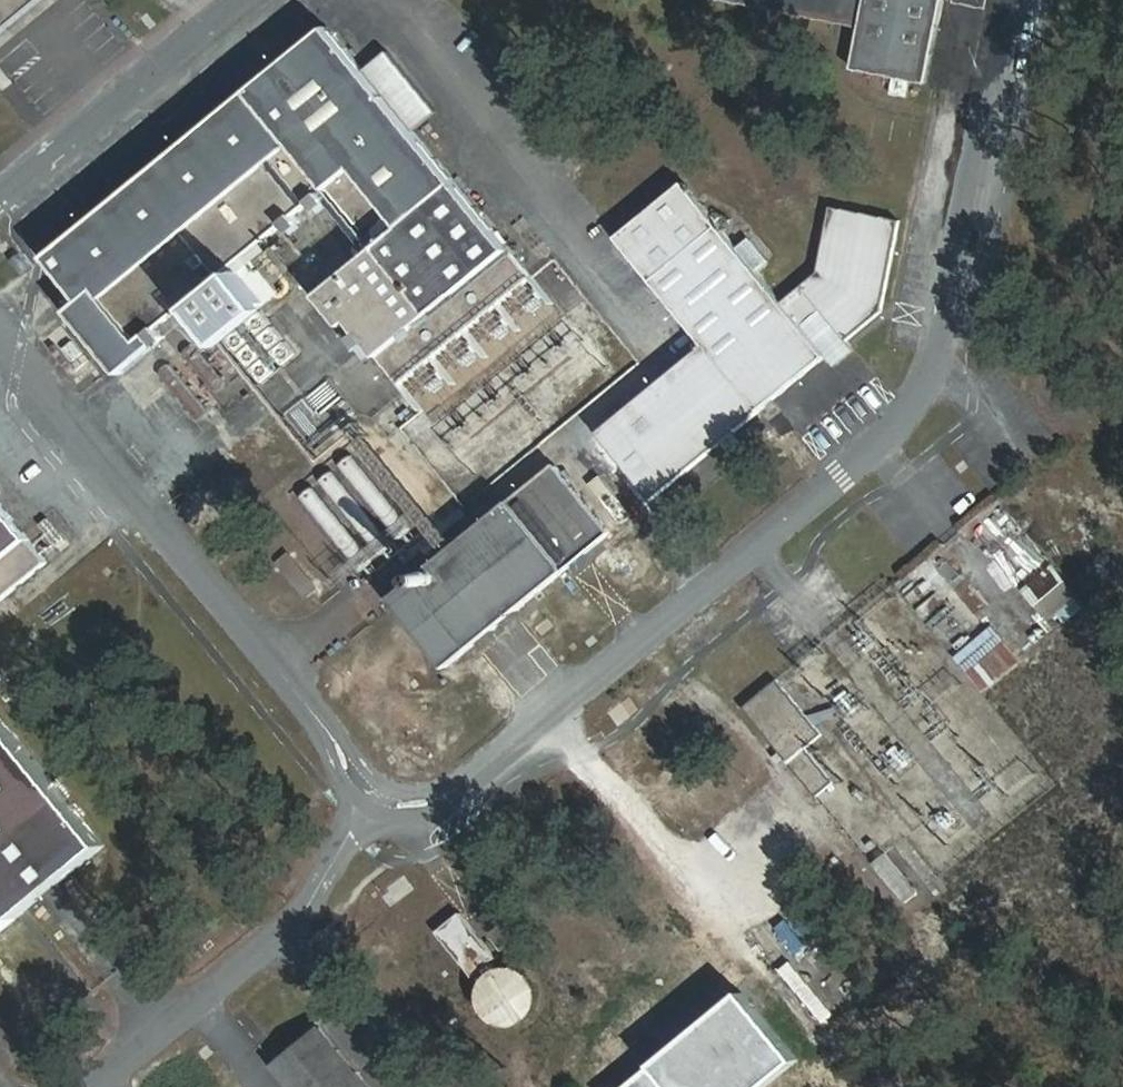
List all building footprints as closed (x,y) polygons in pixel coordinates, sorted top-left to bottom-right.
[(10,0),(0,0),(0,8),(10,0)] [(866,25),(860,70),(936,82),(951,0),(739,0),(866,25)] [(542,278),(339,31),(56,260),(89,304),(74,316),(127,374),(163,347),(158,338),(335,190),(379,253),(323,299),(430,416),(409,428),(471,505),(647,363),(563,258),(542,278)] [(789,305),(690,185),(626,239),(710,346),(609,434),(659,499),(833,359),(807,328),(789,305)] [(824,277),(789,305),(807,328),(829,311),(853,342),(891,313),(905,224),(841,209),(824,277)] [(239,348),(291,303),(256,263),(204,308),(239,348)] [(256,379),(299,358),(282,325),(239,346),(256,379)] [(291,410),(313,438),(349,410),(327,382),(291,410)] [(564,469),(395,601),(451,675),(614,533),(564,469)] [(590,484),(618,517),(629,507),(602,475),(590,484)] [(313,485),(301,496),(354,557),(366,546),(313,485)] [(0,496),(0,605),(53,558),(0,496)] [(1022,587),(1056,629),(1087,604),(1053,562),(1022,587)] [(956,653),(985,692),(1026,661),(996,623),(956,653)] [(109,851),(0,709),(0,939),(109,851)] [(806,750),(792,764),(821,792),(834,778),(806,750)] [(826,812),(812,824),(843,860),(857,849),(826,812)] [(905,903),(920,892),(887,849),(872,861),(905,903)] [(796,954),(822,934),(801,907),(775,926),(796,954)] [(465,911),(439,929),(472,977),(499,960),(465,911)] [(487,969),(487,1011),(537,1011),(537,970),(487,969)] [(329,1026),(279,1065),(297,1086),(378,1086),(329,1026)]
